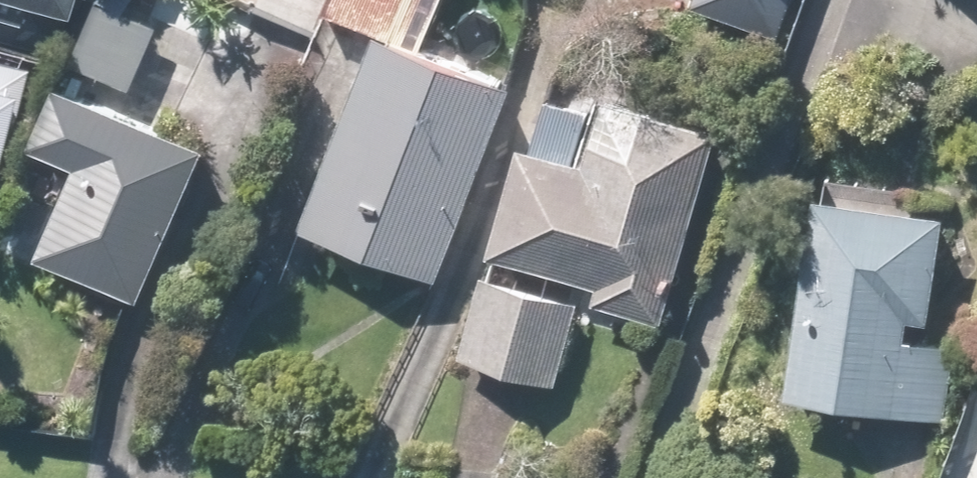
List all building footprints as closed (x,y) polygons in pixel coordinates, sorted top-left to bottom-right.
[(47,57),(62,0),(0,0),(0,45),(47,57)] [(96,0),(91,0),(64,69),(131,95),(158,25),(96,0)] [(418,39),(434,0),(333,0),(332,4),(418,39)] [(687,15),(778,40),(789,0),(691,0),(687,15)] [(507,89),(376,36),(296,233),(428,286),(507,89)] [(25,79),(0,72),(0,174),(25,79)] [(44,88),(19,151),(67,169),(30,263),(141,306),(202,150),(44,88)] [(584,317),(658,334),(703,134),(542,97),(530,150),(507,145),(482,256),(593,281),(584,317)] [(926,333),(936,213),(797,202),(781,412),(940,425),(946,355),(902,351),(903,332),(926,333)] [(570,305),(472,282),(452,369),(549,392),(570,305)]
